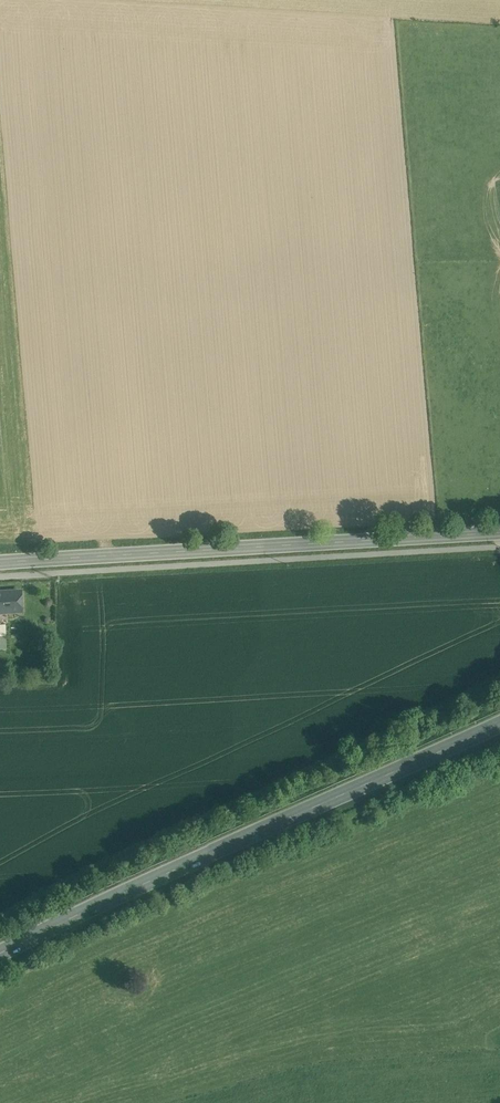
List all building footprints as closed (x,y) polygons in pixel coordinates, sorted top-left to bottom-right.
[(0,592),(0,613),(21,612),(20,591),(0,592)]
